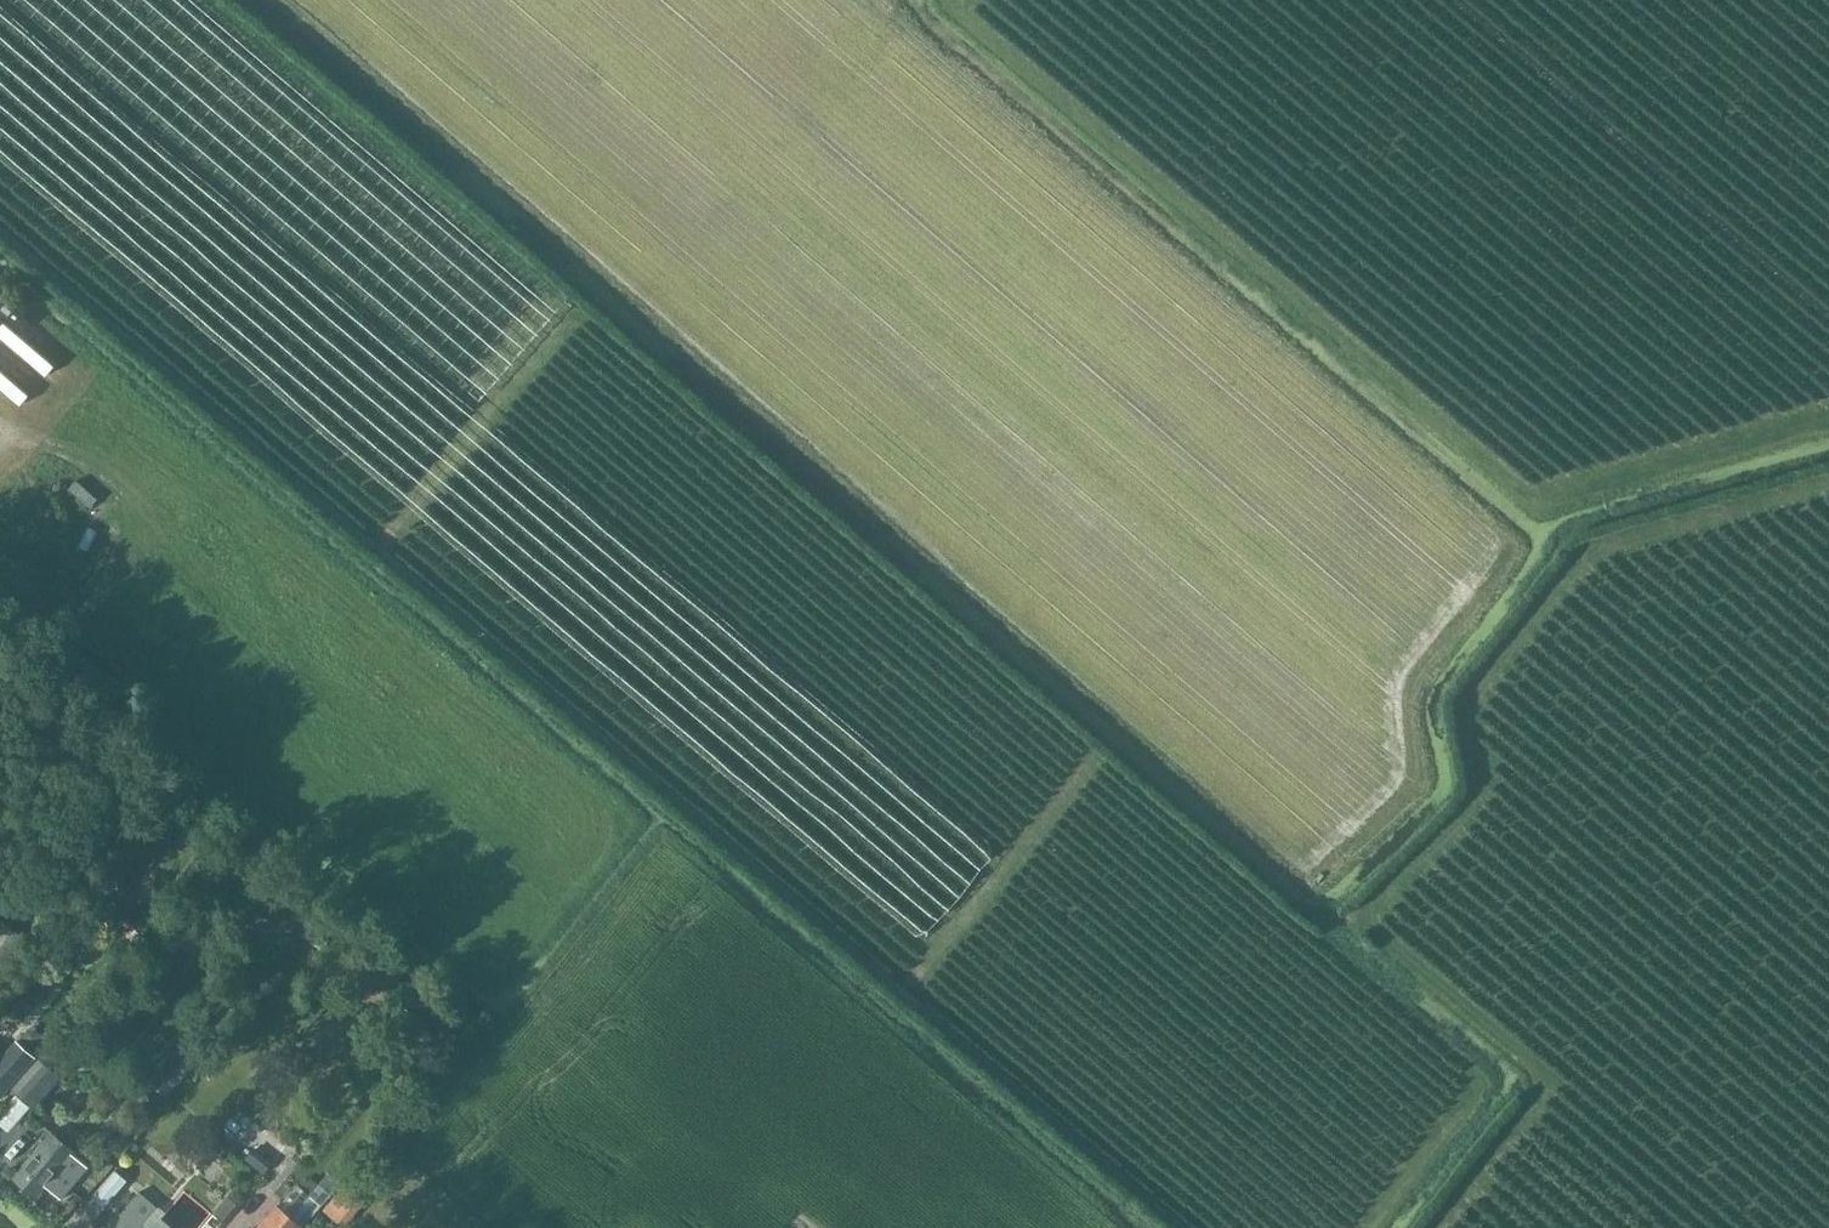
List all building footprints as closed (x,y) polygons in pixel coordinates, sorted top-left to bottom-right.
[(31,338),(48,313),(0,281),(0,317),(31,338)] [(1,485),(9,476),(0,468),(0,485),(1,485)] [(254,889),(236,913),(263,933),(281,909),(254,889)] [(28,942),(0,920),(0,977),(28,942)] [(189,1039),(152,1084),(168,1096),(205,1051),(189,1039)] [(36,1057),(18,1041),(5,1055),(0,1051),(0,1099),(36,1057)] [(26,1074),(14,1088),(19,1092),(33,1105),(35,1107),(48,1094),(26,1074)] [(268,1157),(276,1141),(256,1130),(247,1145),(268,1157)] [(23,1167),(13,1178),(20,1184),(21,1189),(28,1195),(34,1195),(38,1198),(47,1187),(61,1199),(88,1168),(73,1155),(76,1151),(53,1132),(42,1146),(41,1145),(23,1167)] [(93,1197),(105,1207),(127,1181),(115,1171),(93,1197)] [(279,1208),(277,1206),(260,1227),(303,1227),(328,1198),(323,1193),(327,1188),(314,1177),(311,1181),(306,1176),(279,1208)] [(346,1184),(324,1210),(339,1223),(361,1197),(346,1184)] [(109,1227),(151,1227),(145,1224),(159,1208),(140,1192),(118,1217),(109,1227)]
